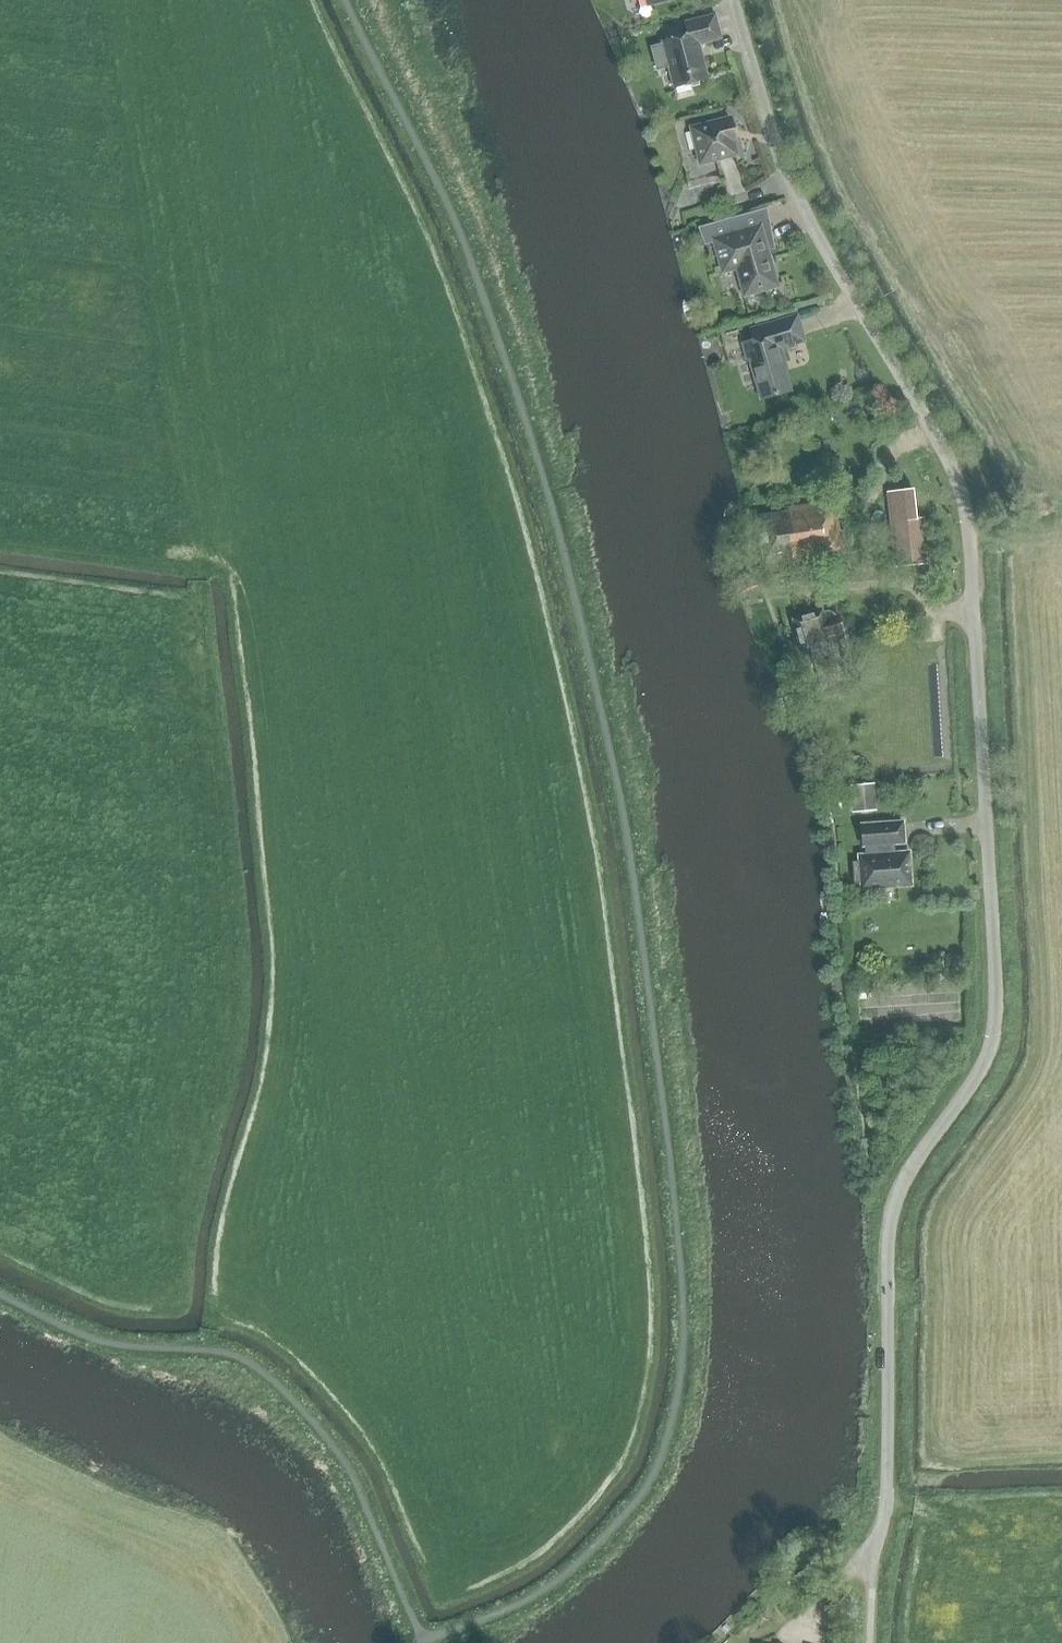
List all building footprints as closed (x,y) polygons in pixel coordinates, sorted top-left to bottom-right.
[(657,69),(667,66),(673,88),(707,79),(698,44),(720,38),(714,14),(684,22),(688,35),(661,42),(662,45),(651,48),(657,69)] [(731,126),(729,119),(691,128),(692,130),(684,132),(689,151),(696,149),(700,163),(735,154),(728,127),(731,126)] [(737,267),(745,294),(776,285),(759,227),(714,240),(723,271),(737,267)] [(746,360),(748,359),(760,399),(790,391),(782,363),(784,362),(780,348),(804,342),(796,315),(749,328),(752,340),(741,343),(746,360)] [(886,491),(892,565),(923,563),(920,518),(913,518),(911,489),(886,491)] [(760,563),(808,555),(804,533),(838,527),(837,527),(833,500),(780,509),(780,512),(752,517),(760,563)] [(846,526),(838,527),(804,533),(808,555),(840,549),(840,546),(850,544),(846,526)] [(844,649),(843,647),(841,640),(843,640),(837,617),(835,618),(833,615),(831,613),(827,611),(824,611),(821,612),(820,610),(791,618),(801,655),(810,652),(815,673),(831,669),(832,669),(834,668),(836,667),(838,665),(840,663),(841,662),(842,659),(843,657),(844,654),(844,652),(844,649)] [(858,756),(844,757),(845,767),(859,766),(858,756)] [(873,784),(850,785),(851,799),(856,798),(857,811),(875,810),(873,784)] [(860,888),(910,885),(908,852),(893,853),(892,843),(903,842),(901,822),(860,825),(862,845),(864,845),(865,855),(858,856),(858,861),(851,862),(853,883),(860,883),(860,888)]
